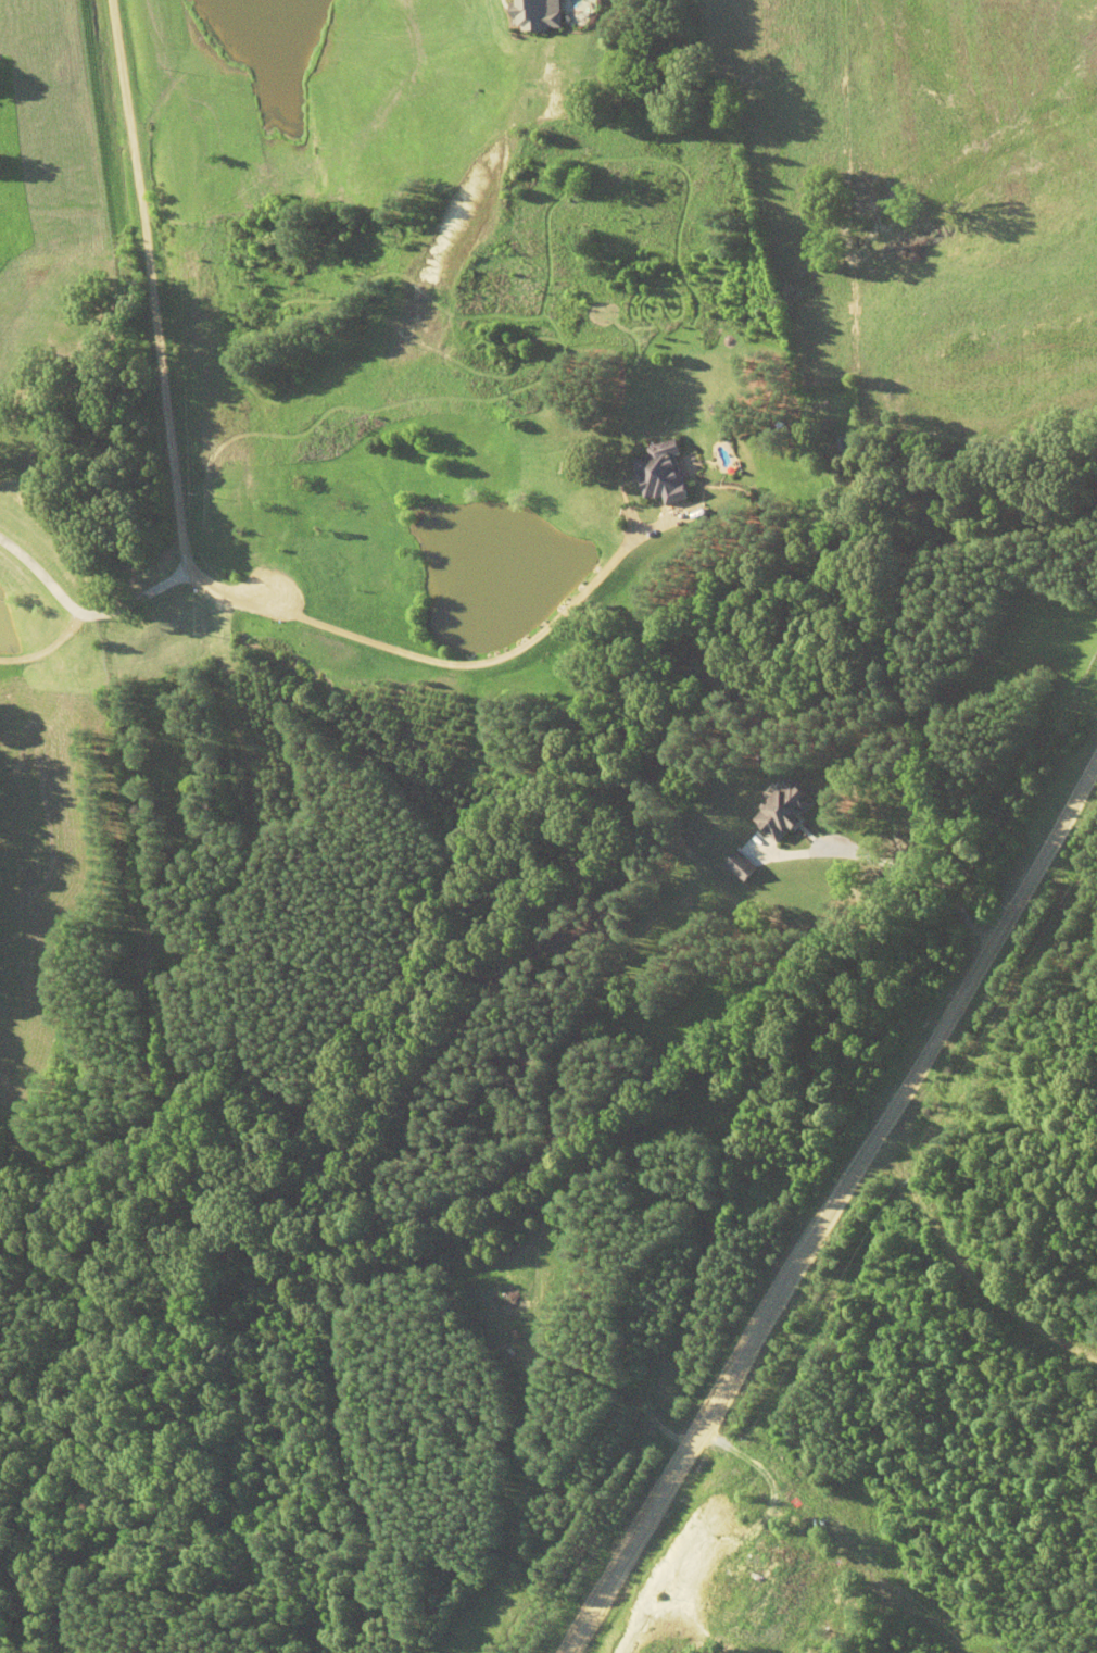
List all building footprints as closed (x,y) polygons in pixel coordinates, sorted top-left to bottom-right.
[(752,817),(779,844),(818,804),(791,778),(752,817)]
